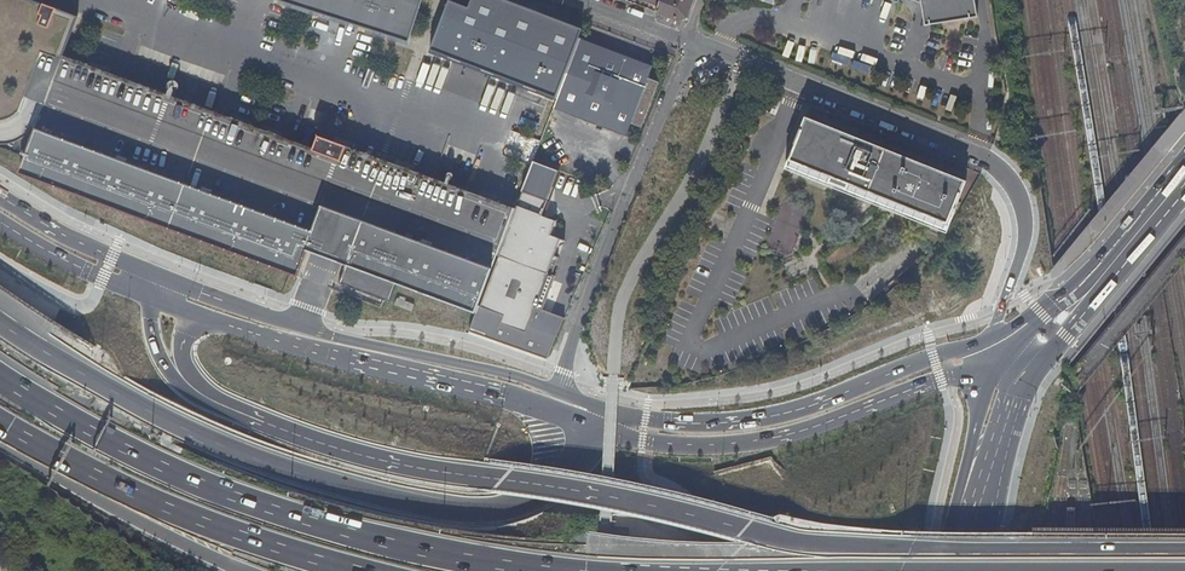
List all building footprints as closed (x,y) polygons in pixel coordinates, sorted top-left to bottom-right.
[(408,43),(421,0),(272,0),(408,43)] [(503,0),(472,0),(469,11),(449,3),(429,55),(556,102),(577,48),(580,39),(583,31),(503,0)] [(656,11),(679,20),(688,16),(693,0),(661,0),(659,5),(656,11)] [(921,3),(924,26),(930,25),(929,21),(969,14),(969,19),(978,17),(975,0),(911,0),(921,3)] [(35,3),(27,23),(40,28),(48,8),(35,3)] [(556,102),(555,106),(628,134),(633,123),(641,126),(659,80),(648,76),(652,66),(580,39),(577,48),(556,102)] [(353,169),(59,66),(50,87),(16,175),(298,276),(308,246),(328,253),(349,260),(338,291),(428,324),(460,335),(503,221),(353,169)] [(962,187),(803,122),(785,167),(945,234),(962,187)] [(548,201),(560,169),(535,159),(523,192),(548,201)] [(543,214),(548,201),(523,192),(481,305),(506,315),(503,322),(527,331),(562,237),(552,234),(557,220),(543,214)] [(793,208),(791,218),(802,220),(804,210),(793,208)] [(481,305),(479,306),(470,330),(548,359),(565,318),(541,308),(560,256),(556,254),(527,331),(503,322),(506,315),(481,305)]
